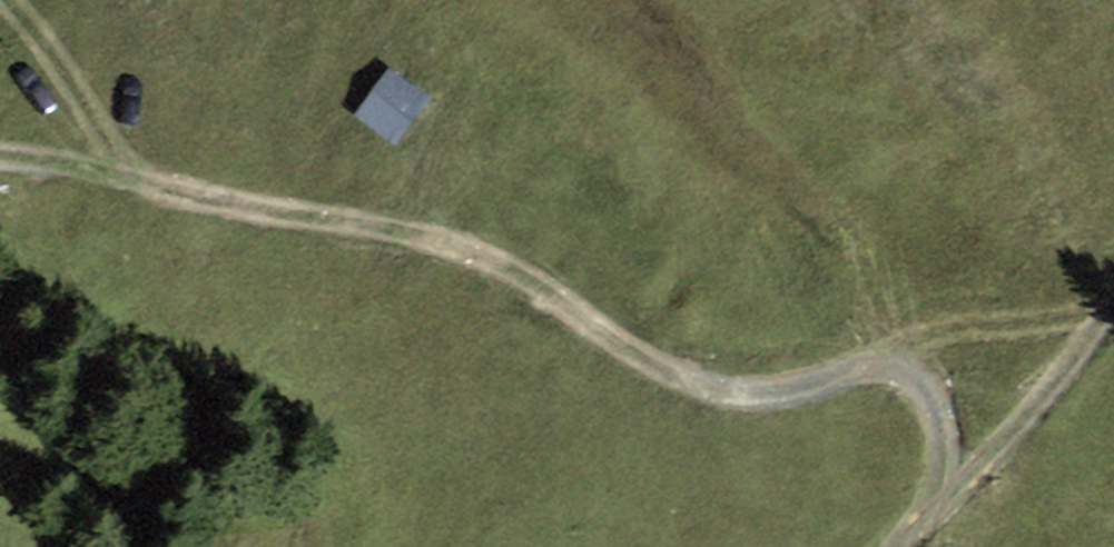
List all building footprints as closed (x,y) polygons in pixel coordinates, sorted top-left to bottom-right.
[(429,97),(389,67),(354,113),(393,143),(429,97)]
